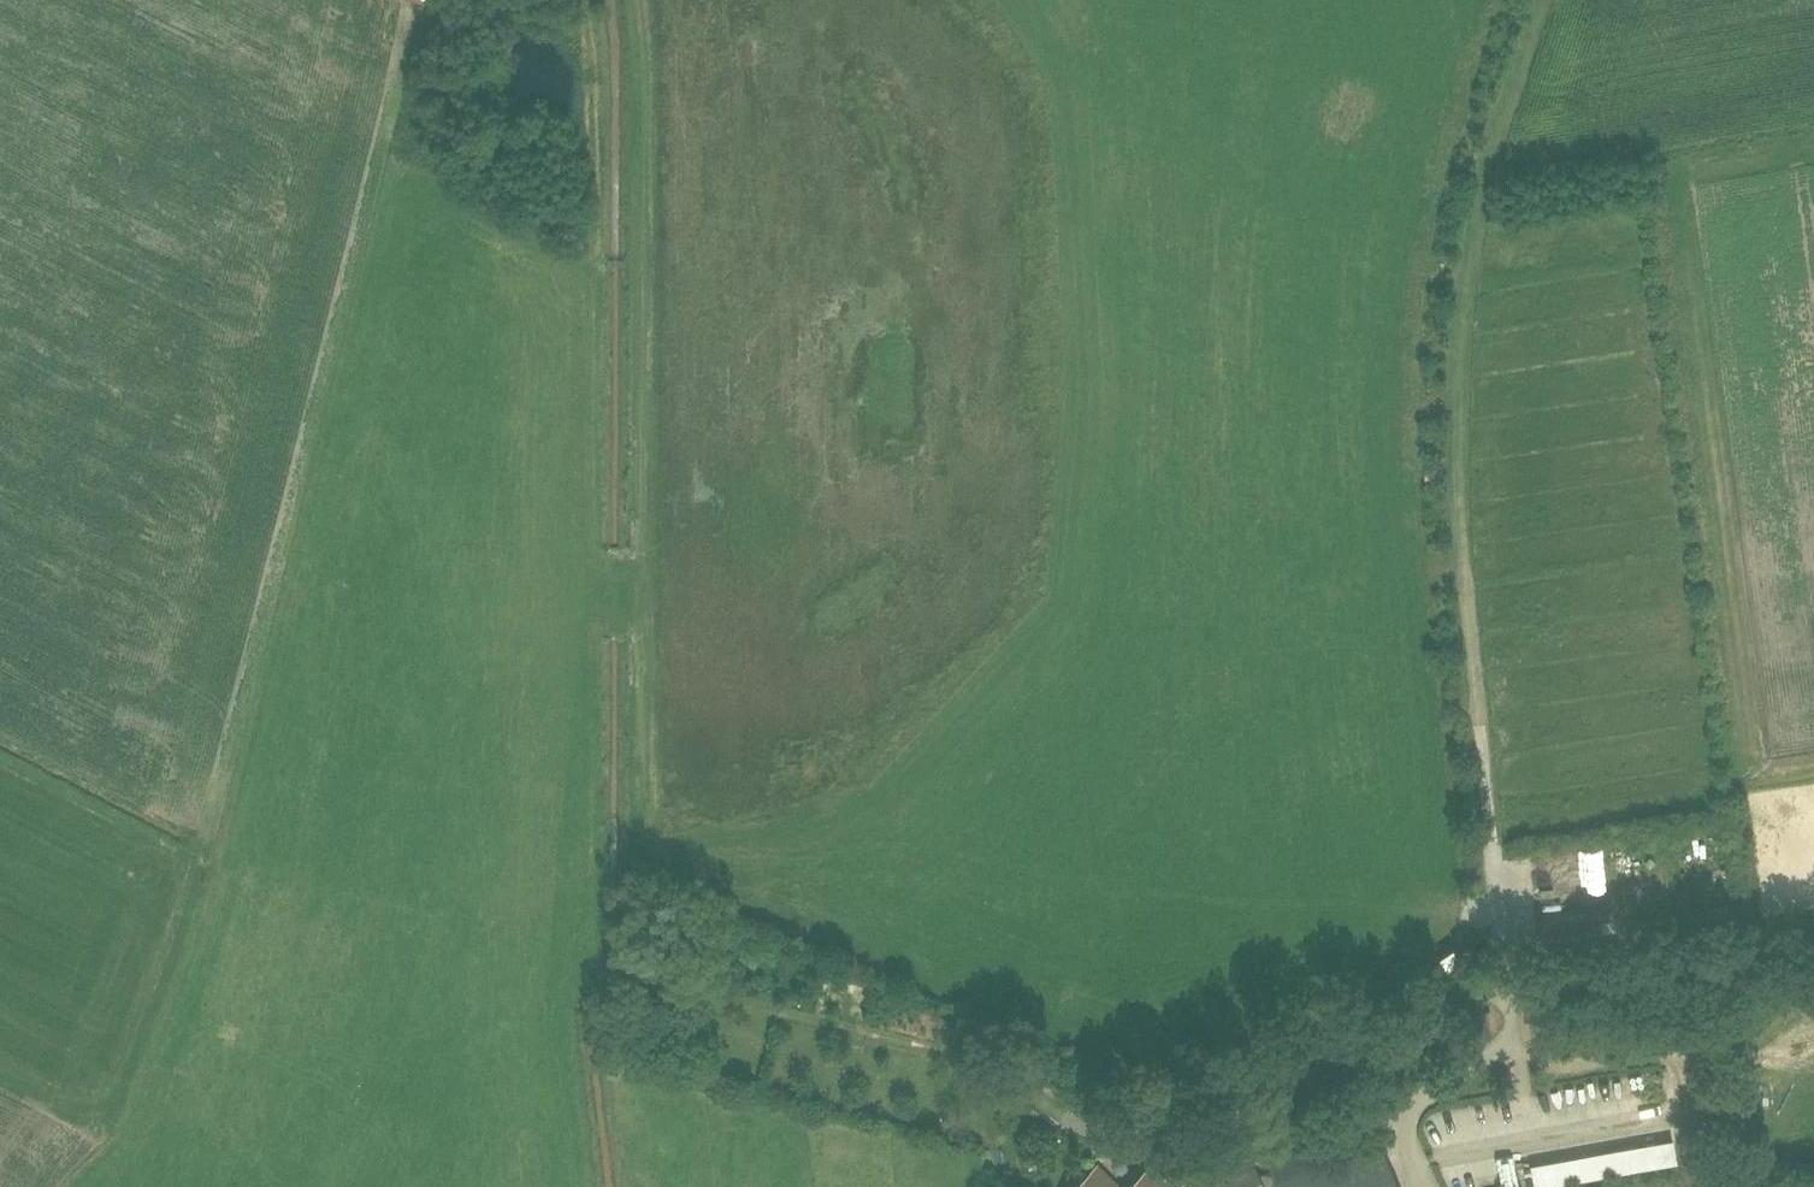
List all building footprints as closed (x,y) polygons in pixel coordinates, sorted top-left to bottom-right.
[(643,1004),(631,1001),(628,1018),(640,1021),(643,1004)] [(1380,1147),(1277,1186),(1395,1186),(1380,1147)] [(1259,1174),(1253,1159),(1201,1179),(1204,1186),(1264,1186),(1259,1174)] [(1076,1186),(1119,1186),(1098,1166),(1076,1186)] [(1149,1170),(1132,1186),(1165,1186),(1149,1170)]
